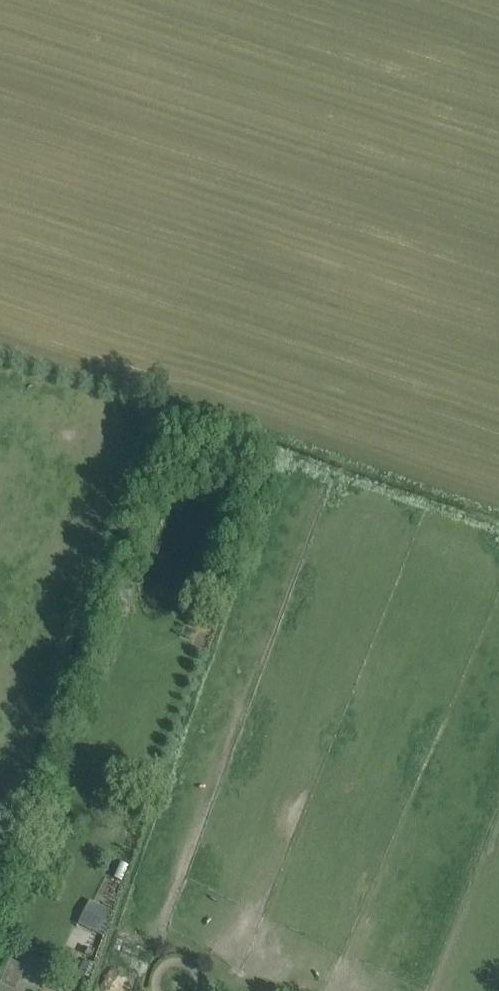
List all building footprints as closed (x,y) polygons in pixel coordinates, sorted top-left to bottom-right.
[(77,925),(97,933),(107,907),(87,899),(77,925)]
